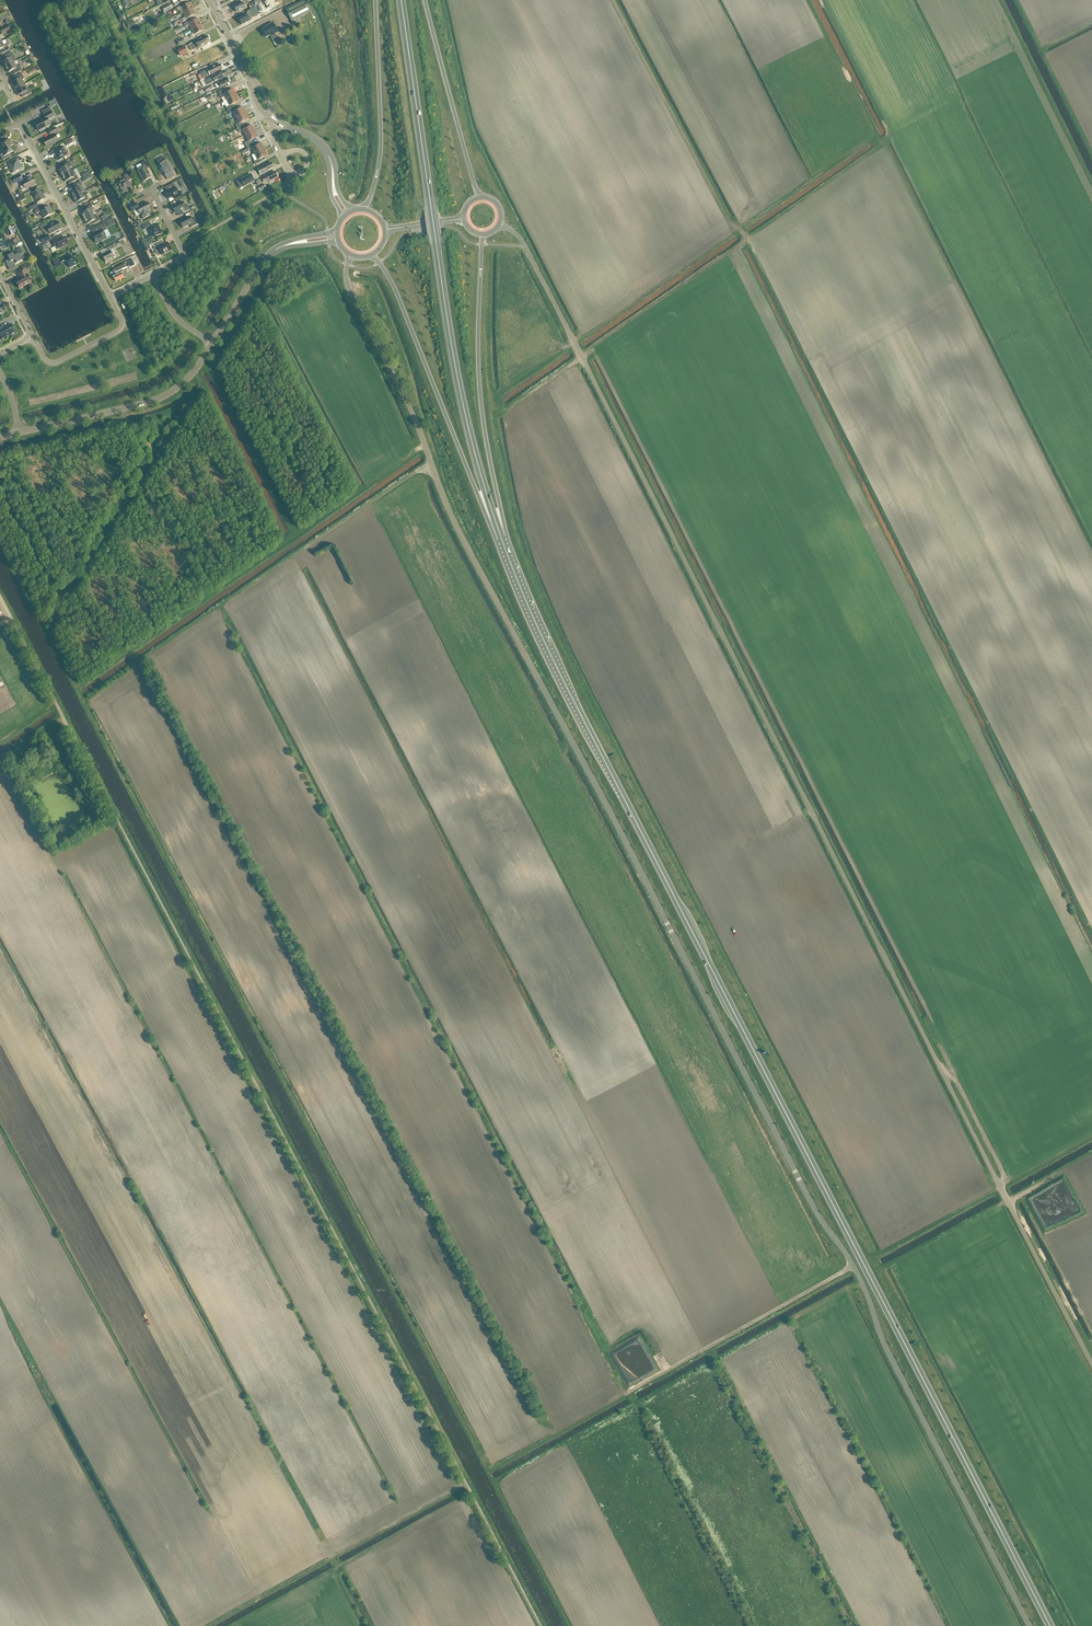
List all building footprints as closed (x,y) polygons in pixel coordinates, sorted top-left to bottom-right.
[(239,5),(233,8),(236,13),(241,10),(242,10),(245,8),(244,7),(248,4),(246,0),(239,4),(239,5)] [(256,7),(261,4),(259,0),(254,2),(254,3),(248,6),(250,10),(256,7)] [(311,12),(305,0),(286,10),(292,22),(311,12)] [(181,7),(176,9),(178,12),(181,10),(183,14),(193,9),(192,7),(190,3),(181,8),(181,7)] [(186,18),(182,20),(183,22),(187,20),(196,15),(194,11),(193,11),(193,9),(183,14),(186,18)] [(250,18),(254,16),(259,14),(256,9),(248,13),(248,14),(243,17),(243,18),(239,20),(242,25),(245,23),(245,24),(250,22),(248,19),(250,18)] [(188,23),(184,25),(186,28),(189,26),(191,30),(200,25),(199,23),(200,23),(198,19),(189,24),(188,23)] [(129,29),(136,26),(133,20),(126,24),(129,29)] [(263,32),(261,33),(264,38),(265,37),(266,38),(270,36),(272,40),(277,37),(275,35),(278,33),(273,24),(269,26),(269,27),(262,30),(263,32)] [(193,34),(190,36),(191,38),(195,36),(195,35),(204,31),(202,27),(201,27),(200,25),(191,30),(193,34)] [(5,33),(11,30),(9,27),(0,31),(2,35),(5,33)] [(210,43),(207,37),(189,45),(192,51),(198,48),(198,50),(207,46),(207,45),(210,43)] [(10,50),(5,41),(2,42),(0,43),(0,50),(2,54),(10,50)] [(184,48),(177,51),(180,57),(187,54),(184,48)] [(5,68),(14,63),(16,62),(12,53),(4,57),(5,61),(2,62),(5,68)] [(8,73),(12,71),(14,75),(22,71),(19,65),(16,66),(14,63),(5,68),(8,73)] [(220,65),(207,71),(207,70),(200,73),(203,79),(223,70),(220,65)] [(221,79),(227,76),(224,72),(220,74),(204,81),(206,86),(220,80),(221,79)] [(15,90),(25,85),(22,81),(25,79),(22,74),(13,79),(15,82),(12,84),(15,90)] [(230,83),(228,79),(218,84),(220,88),(230,83)] [(18,96),(21,95),(23,98),(32,93),(29,88),(27,89),(25,85),(15,90),(18,96)] [(227,100),(236,95),(233,89),(226,93),(225,90),(219,93),(221,97),(220,97),(221,99),(225,97),(227,100)] [(228,111),(234,108),(233,105),(239,102),(236,95),(227,100),(227,102),(224,103),(228,111)] [(234,108),(228,111),(230,115),(233,113),(236,118),(245,113),(242,107),(236,111),(234,108)] [(35,124),(39,132),(51,126),(48,121),(54,117),(52,112),(44,116),(45,119),(35,124)] [(239,124),(235,126),(237,129),(243,126),(242,123),(249,120),(245,113),(236,118),(239,124)] [(243,126),(237,129),(239,133),(243,131),(245,136),(255,131),(252,125),(245,129),(243,126)] [(248,142),(245,144),(247,147),(253,144),(251,141),(258,138),(255,131),(245,136),(248,142)] [(55,136),(44,141),(47,147),(58,142),(55,136)] [(2,147),(4,150),(11,147),(13,145),(10,140),(4,143),(2,140),(0,141),(0,149),(2,147)] [(253,144),(247,147),(249,151),(252,149),(255,155),(264,150),(261,144),(254,147),(253,144)] [(13,152),(11,147),(4,150),(1,151),(3,154),(0,156),(3,161),(9,158),(7,155),(13,152)] [(67,156),(63,147),(50,153),(52,156),(55,155),(58,161),(63,159),(62,158),(67,156)] [(258,160),(254,162),(256,165),(262,162),(261,159),(267,156),(264,150),(255,155),(258,160)] [(168,180),(175,177),(173,173),(173,172),(167,162),(164,157),(157,161),(168,180)] [(21,158),(8,164),(12,170),(11,171),(13,174),(16,172),(22,168),(19,162),(22,161),(21,158)] [(62,177),(71,172),(69,169),(72,167),(69,162),(63,165),(64,168),(59,171),(62,177)] [(145,182),(151,178),(147,170),(150,169),(146,162),(141,165),(143,169),(139,171),(145,182)] [(274,168),(271,164),(267,166),(266,166),(258,170),(261,176),(267,172),(274,168)] [(62,177),(65,183),(71,180),(72,183),(79,180),(74,170),(71,172),(62,177)] [(273,180),(278,177),(275,172),(271,175),(271,174),(266,176),(267,177),(262,179),(264,183),(269,181),(270,183),(274,181),(273,180)] [(132,180),(129,174),(123,177),(125,180),(118,184),(116,185),(118,189),(120,188),(120,189),(122,194),(126,192),(126,191),(131,188),(128,182),(132,180)] [(244,187),(255,182),(251,174),(240,180),(244,187)] [(20,182),(23,180),(20,176),(13,180),(10,182),(12,185),(15,183),(15,184),(20,182)] [(36,185),(32,178),(24,182),(23,180),(20,182),(21,184),(23,183),(26,190),(36,185)] [(73,198),(82,193),(85,192),(82,187),(83,186),(81,182),(74,186),(76,190),(70,193),(73,198)] [(167,192),(165,193),(168,200),(173,197),(175,200),(176,199),(182,196),(179,191),(177,192),(175,188),(173,184),(165,188),(167,192)] [(40,190),(32,194),(37,203),(45,199),(44,196),(43,196),(40,190)] [(73,198),(76,204),(82,200),(83,203),(89,200),(86,195),(83,196),(82,193),(73,198)] [(185,206),(182,202),(172,207),(176,214),(182,211),(184,213),(189,210),(187,205),(185,206)] [(31,212),(36,209),(39,207),(37,203),(29,208),(31,212)] [(151,210),(147,203),(138,207),(136,203),(129,207),(132,213),(137,210),(140,216),(141,216),(143,220),(150,216),(148,212),(151,210)] [(84,220),(93,215),(92,214),(95,212),(91,205),(85,208),(87,211),(81,214),(84,220)] [(53,214),(50,207),(46,209),(44,206),(34,211),(36,215),(40,212),(44,218),(42,219),(43,220),(55,213),(54,213),(53,214)] [(84,220),(87,225),(93,222),(94,225),(100,222),(97,216),(94,218),(93,215),(84,220)] [(190,225),(191,228),(198,225),(195,219),(192,221),(190,217),(180,222),(183,229),(190,225)] [(61,229),(58,222),(48,227),(47,224),(40,228),(42,232),(43,232),(46,237),(40,240),(43,244),(51,240),(48,236),(50,235),(61,229)] [(148,229),(153,238),(159,235),(163,233),(161,230),(157,224),(151,227),(149,223),(142,227),(145,231),(148,229)] [(98,232),(92,235),(96,244),(106,238),(103,232),(107,231),(103,224),(96,228),(98,232)] [(15,234),(11,227),(5,230),(9,237),(15,234)] [(3,235),(0,237),(0,248),(5,246),(7,249),(13,245),(11,241),(7,243),(3,235)] [(60,249),(69,245),(65,238),(62,240),(61,237),(52,241),(55,247),(58,246),(60,249)] [(157,253),(160,251),(162,255),(171,250),(168,244),(165,245),(162,240),(153,245),(157,253)] [(108,252),(107,253),(102,256),(106,263),(114,258),(110,251),(115,249),(113,246),(106,249),(108,252)] [(17,252),(14,253),(8,257),(9,260),(5,262),(10,272),(17,268),(15,265),(22,261),(19,256),(23,254),(20,248),(16,250),(17,252)] [(76,259),(74,258),(72,259),(70,255),(61,260),(63,263),(66,261),(70,269),(79,264),(76,259)] [(114,278),(116,282),(124,278),(122,273),(123,270),(129,267),(130,269),(135,266),(131,258),(126,261),(127,262),(113,270),(114,271),(110,273),(113,278),(114,278)] [(15,281),(19,289),(32,283),(28,275),(27,275),(24,269),(17,273),(20,279),(15,281)] [(10,325),(3,329),(0,325),(0,334),(3,339),(15,333),(10,325)] [(127,355),(129,361),(138,357),(134,348),(124,351),(125,353),(130,351),(131,353),(127,355)]
